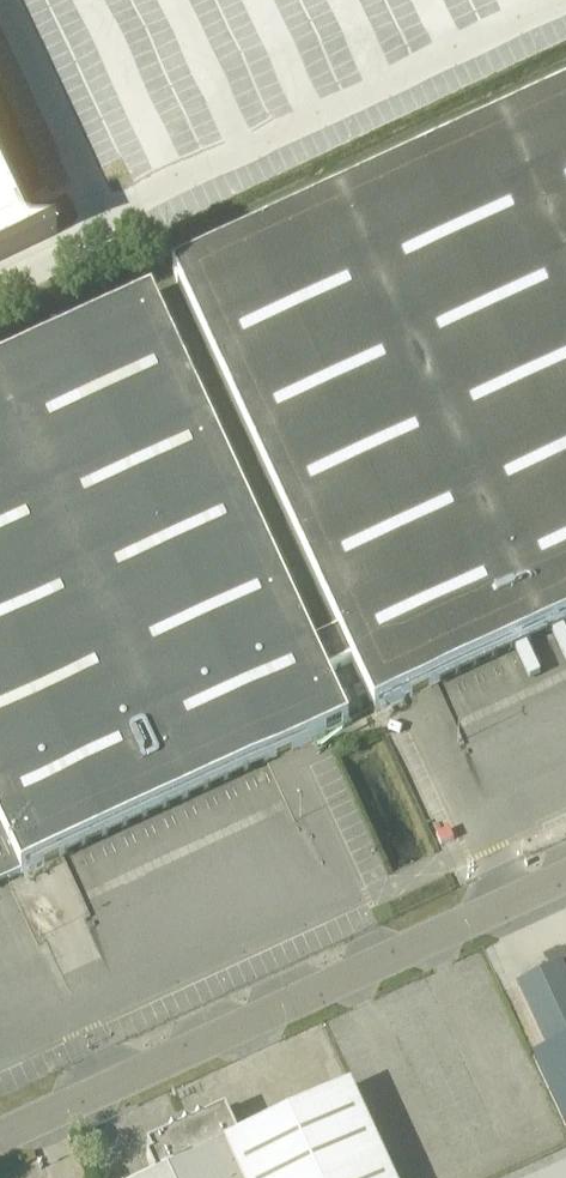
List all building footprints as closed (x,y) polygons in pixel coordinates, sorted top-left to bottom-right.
[(354,663),(375,712),(565,623),(565,94),(176,274),(342,634),(316,646),(155,296),(0,368),(0,884),(22,874),(349,723),(328,675),(354,663)] [(56,235),(0,115),(0,261),(56,235)] [(545,959),(551,969),(518,985),(547,1050),(565,1041),(565,949),(545,959)] [(350,1087),(239,1139),(226,1111),(161,1140),(162,1142),(158,1144),(154,1155),(147,1158),(155,1176),(152,1177),(392,1177),(350,1087)] [(546,1177),(565,1177),(565,1169),(546,1177)]
